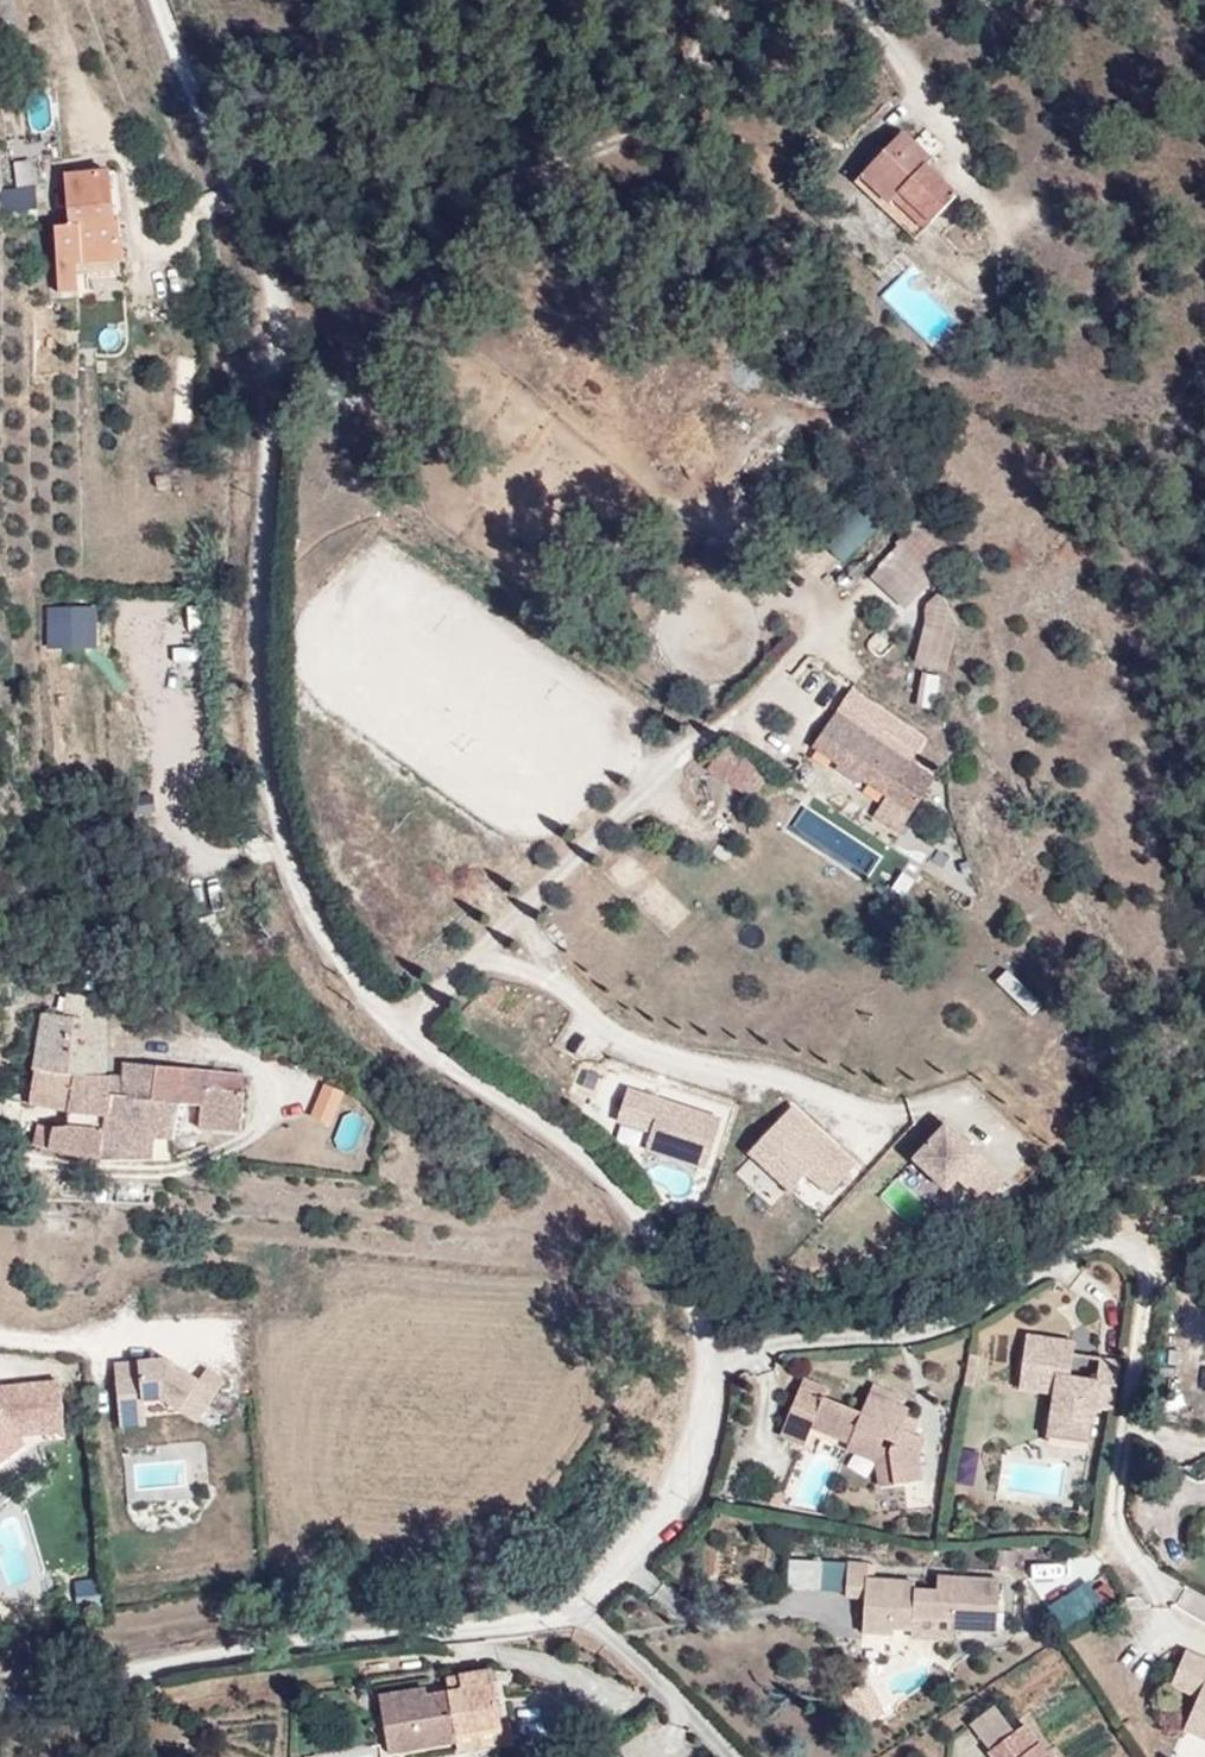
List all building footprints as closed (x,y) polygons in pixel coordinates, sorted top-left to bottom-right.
[(883,86),(829,150),(905,217),(951,165),(916,134),(926,124),(883,86)] [(11,161),(16,182),(33,178),(28,157),(11,161)] [(92,256),(91,217),(88,217),(86,164),(42,166),(44,218),(28,220),(27,284),(48,285),(48,257),(90,256),(92,256)] [(98,217),(95,168),(86,164),(88,217),(91,217),(98,217)] [(89,271),(90,256),(48,257),(48,271),(89,271)] [(937,328),(971,289),(941,263),(907,302),(937,328)] [(817,537),(844,562),(879,526),(852,501),(817,537)] [(902,536),(932,567),(952,547),(920,518),(902,536)] [(932,567),(902,536),(875,564),(905,595),(932,567)] [(952,612),(940,587),(931,596),(931,611),(919,652),(940,657),(952,612)] [(184,641),(199,639),(195,604),(179,605),(184,641)] [(194,653),(179,654),(181,682),(196,681),(194,653)] [(913,704),(931,707),(939,672),(920,668),(913,704)] [(907,756),(836,702),(812,735),(883,788),(907,756)] [(716,759),(754,785),(773,757),(742,735),(716,759)] [(927,771),(907,756),(883,788),(902,803),(927,771)] [(1031,1013),(1043,1001),(1005,965),(993,977),(1031,1013)] [(97,1068),(101,1011),(35,1006),(29,1103),(68,1105),(68,1122),(27,1121),(25,1139),(99,1154),(105,1069),(97,1068)] [(176,1136),(182,1102),(191,1101),(192,1129),(238,1130),(239,1082),(202,1081),(203,1064),(113,1058),(112,1070),(105,1069),(99,1154),(155,1153),(156,1135),(176,1136)] [(329,1121),(343,1084),(321,1076),(307,1113),(329,1121)] [(707,1168),(724,1113),(627,1083),(615,1120),(649,1130),(643,1149),(707,1168)] [(860,1164),(791,1102),(748,1147),(790,1188),(806,1170),(830,1195),(860,1164)] [(1010,1168),(949,1110),(913,1149),(950,1182),(957,1172),(982,1198),(1010,1168)] [(878,1195),(907,1220),(937,1184),(908,1159),(878,1195)] [(1110,1413),(1128,1367),(1081,1351),(1086,1337),(1040,1321),(1023,1371),(1057,1384),(1047,1411),(1086,1425),(1092,1406),(1110,1413)] [(999,1376),(1011,1345),(1001,1341),(990,1372),(999,1376)] [(113,1362),(117,1412),(143,1410),(142,1397),(157,1396),(175,1409),(176,1407),(195,1419),(222,1377),(203,1365),(194,1379),(162,1358),(113,1362)] [(917,1425),(925,1406),(887,1390),(880,1409),(842,1394),(846,1386),(823,1376),(799,1431),(822,1440),(830,1423),(868,1438),(871,1431),(898,1442),(902,1433),(911,1436),(907,1447),(912,1480),(940,1476),(936,1450),(943,1435),(917,1425)] [(13,1429),(61,1425),(57,1379),(6,1383),(7,1395),(0,1395),(0,1442),(15,1431),(13,1429)] [(144,1422),(143,1410),(117,1412),(117,1424),(144,1422)] [(1082,1438),(1086,1425),(1047,1411),(1042,1424),(1082,1438)] [(933,1431),(938,1417),(923,1412),(917,1425),(933,1431)] [(21,1440),(15,1431),(0,1442),(0,1455),(21,1440)] [(912,1480),(907,1447),(911,1436),(902,1433),(898,1442),(871,1431),(868,1438),(864,1447),(892,1458),(896,1483),(912,1480)] [(786,1556),(787,1588),(842,1587),(842,1555),(786,1556)] [(842,1593),(860,1595),(866,1558),(847,1555),(842,1593)] [(1015,1629),(1017,1576),(956,1572),(956,1587),(932,1586),(913,1584),(913,1577),(886,1575),(886,1560),(866,1559),(865,1592),(883,1593),(881,1629),(911,1631),(911,1624),(930,1626),(931,1615),(971,1617),(971,1627),(1015,1629)] [(1045,1603),(1063,1630),(1105,1602),(1087,1575),(1045,1603)] [(932,1586),(933,1578),(913,1577),(913,1584),(932,1586)] [(971,1640),(971,1627),(971,1617),(931,1615),(930,1626),(930,1637),(971,1640)] [(1183,1655),(1170,1687),(1199,1699),(1186,1731),(1204,1739),(1204,1664),(1183,1655)] [(498,1664),(441,1682),(444,1691),(383,1710),(398,1756),(417,1756),(462,1743),(459,1732),(514,1715),(498,1664)] [(1016,1724),(996,1697),(971,1716),(992,1743),(1016,1724)] [(889,1717),(882,1701),(869,1707),(878,1723),(889,1717)] [(523,1742),(514,1715),(459,1732),(462,1743),(467,1756),(475,1756),(523,1742)] [(1026,1716),(1016,1724),(992,1743),(1003,1756),(1059,1756),(1026,1716)]
